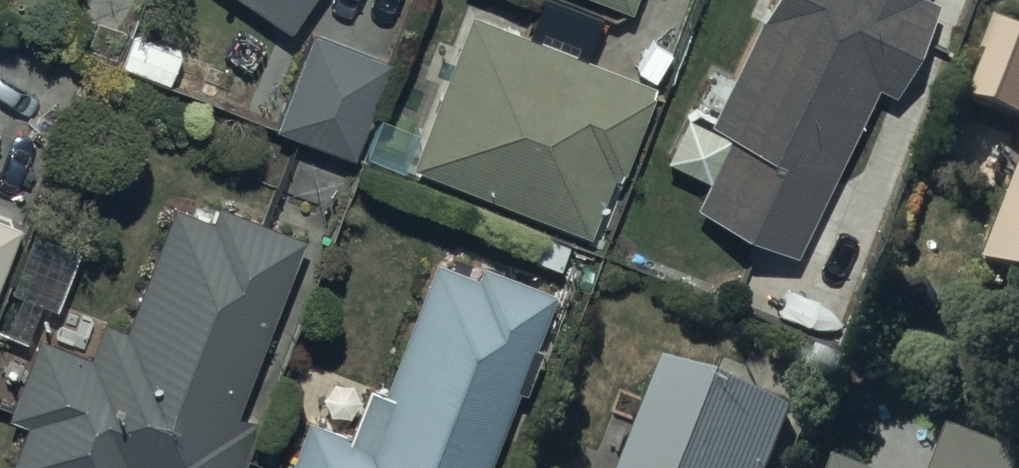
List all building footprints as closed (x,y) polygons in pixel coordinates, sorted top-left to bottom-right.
[(287,33),(309,0),(237,0),(287,33)] [(627,13),(633,0),(593,0),(627,13)] [(732,68),(714,60),(692,105),(710,114),(706,121),(684,111),(663,154),(707,175),(695,200),(797,248),(876,82),(892,90),(935,0),(765,0),(732,68)] [(650,89),(468,18),(409,167),(589,238),(616,171),(621,173),(649,102),(645,101),(650,89)] [(1001,24),(974,98),(1018,114),(1018,31),(1001,24)] [(387,64),(312,35),(274,131),(349,160),(387,64)] [(181,55),(131,37),(118,70),(168,89),(181,55)] [(989,262),(1018,273),(1018,179),(989,262)] [(300,241),(216,209),(210,226),(170,211),(124,335),(99,326),(87,360),(37,341),(7,420),(24,427),(9,467),(237,467),(253,425),(234,418),(300,241)] [(7,262),(1,259),(12,230),(0,225),(0,281),(7,262)] [(433,252),(382,382),(368,377),(349,425),(306,409),(283,467),(478,467),(551,283),(482,255),(477,269),(433,252)] [(668,370),(630,467),(773,467),(793,418),(668,370)] [(950,439),(939,467),(1018,467),(1018,466),(950,439)]
